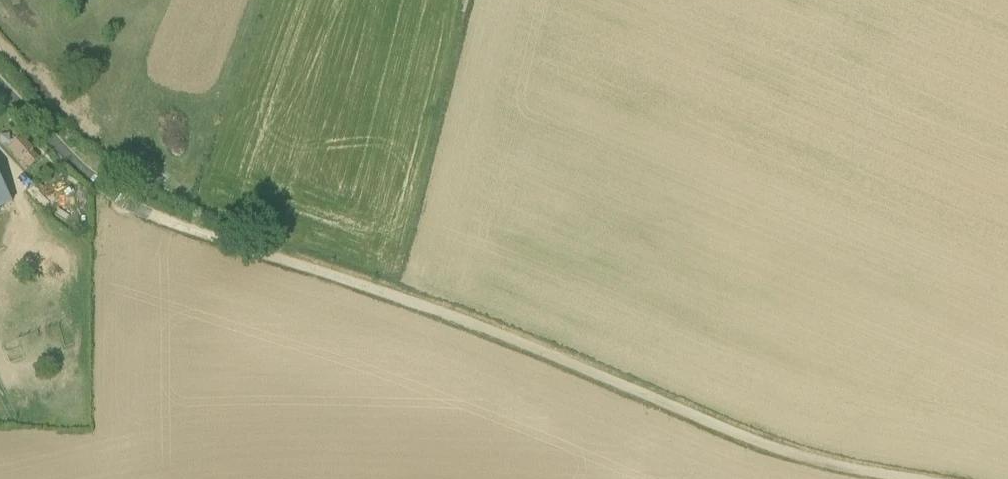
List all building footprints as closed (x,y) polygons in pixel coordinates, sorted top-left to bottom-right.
[(31,152),(33,151),(21,138),(11,148),(22,160),(24,159),(30,165),(38,158),(31,152)] [(10,201),(0,182),(0,207),(10,201)]
